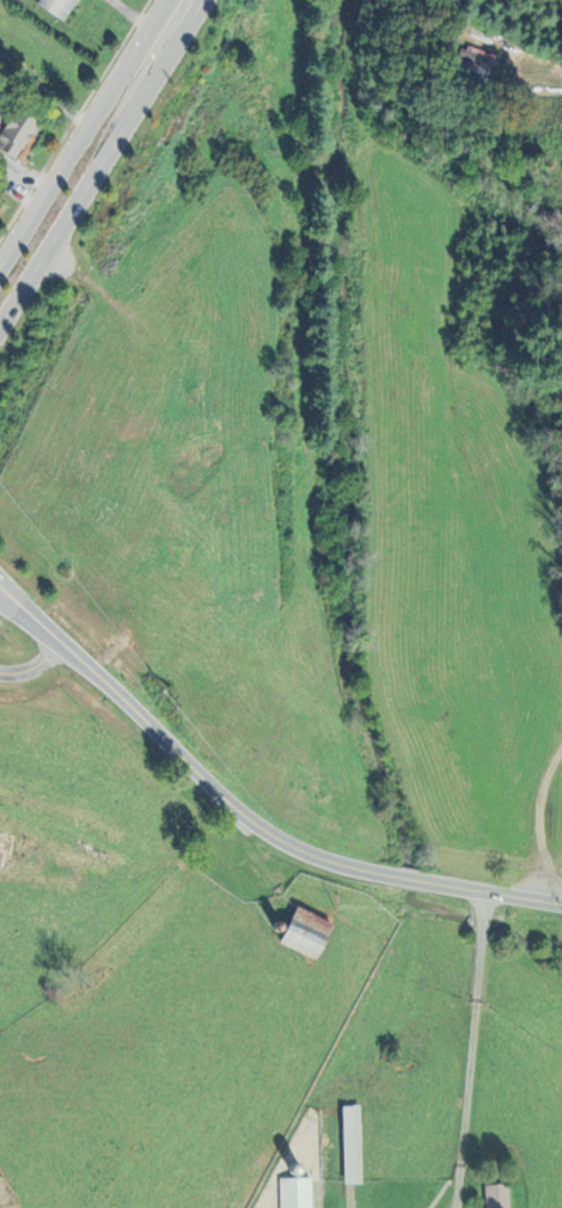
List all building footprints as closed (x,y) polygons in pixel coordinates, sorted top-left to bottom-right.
[(65,21),(75,0),(39,0),(36,6),(65,21)] [(14,107),(0,134),(0,151),(16,159),(37,119),(14,107)] [(331,924),(294,907),(278,944),(315,960),(331,924)] [(343,1184),(360,1183),(359,1106),(341,1106),(343,1184)] [(485,1207),(508,1207),(507,1184),(484,1185),(485,1207)]
